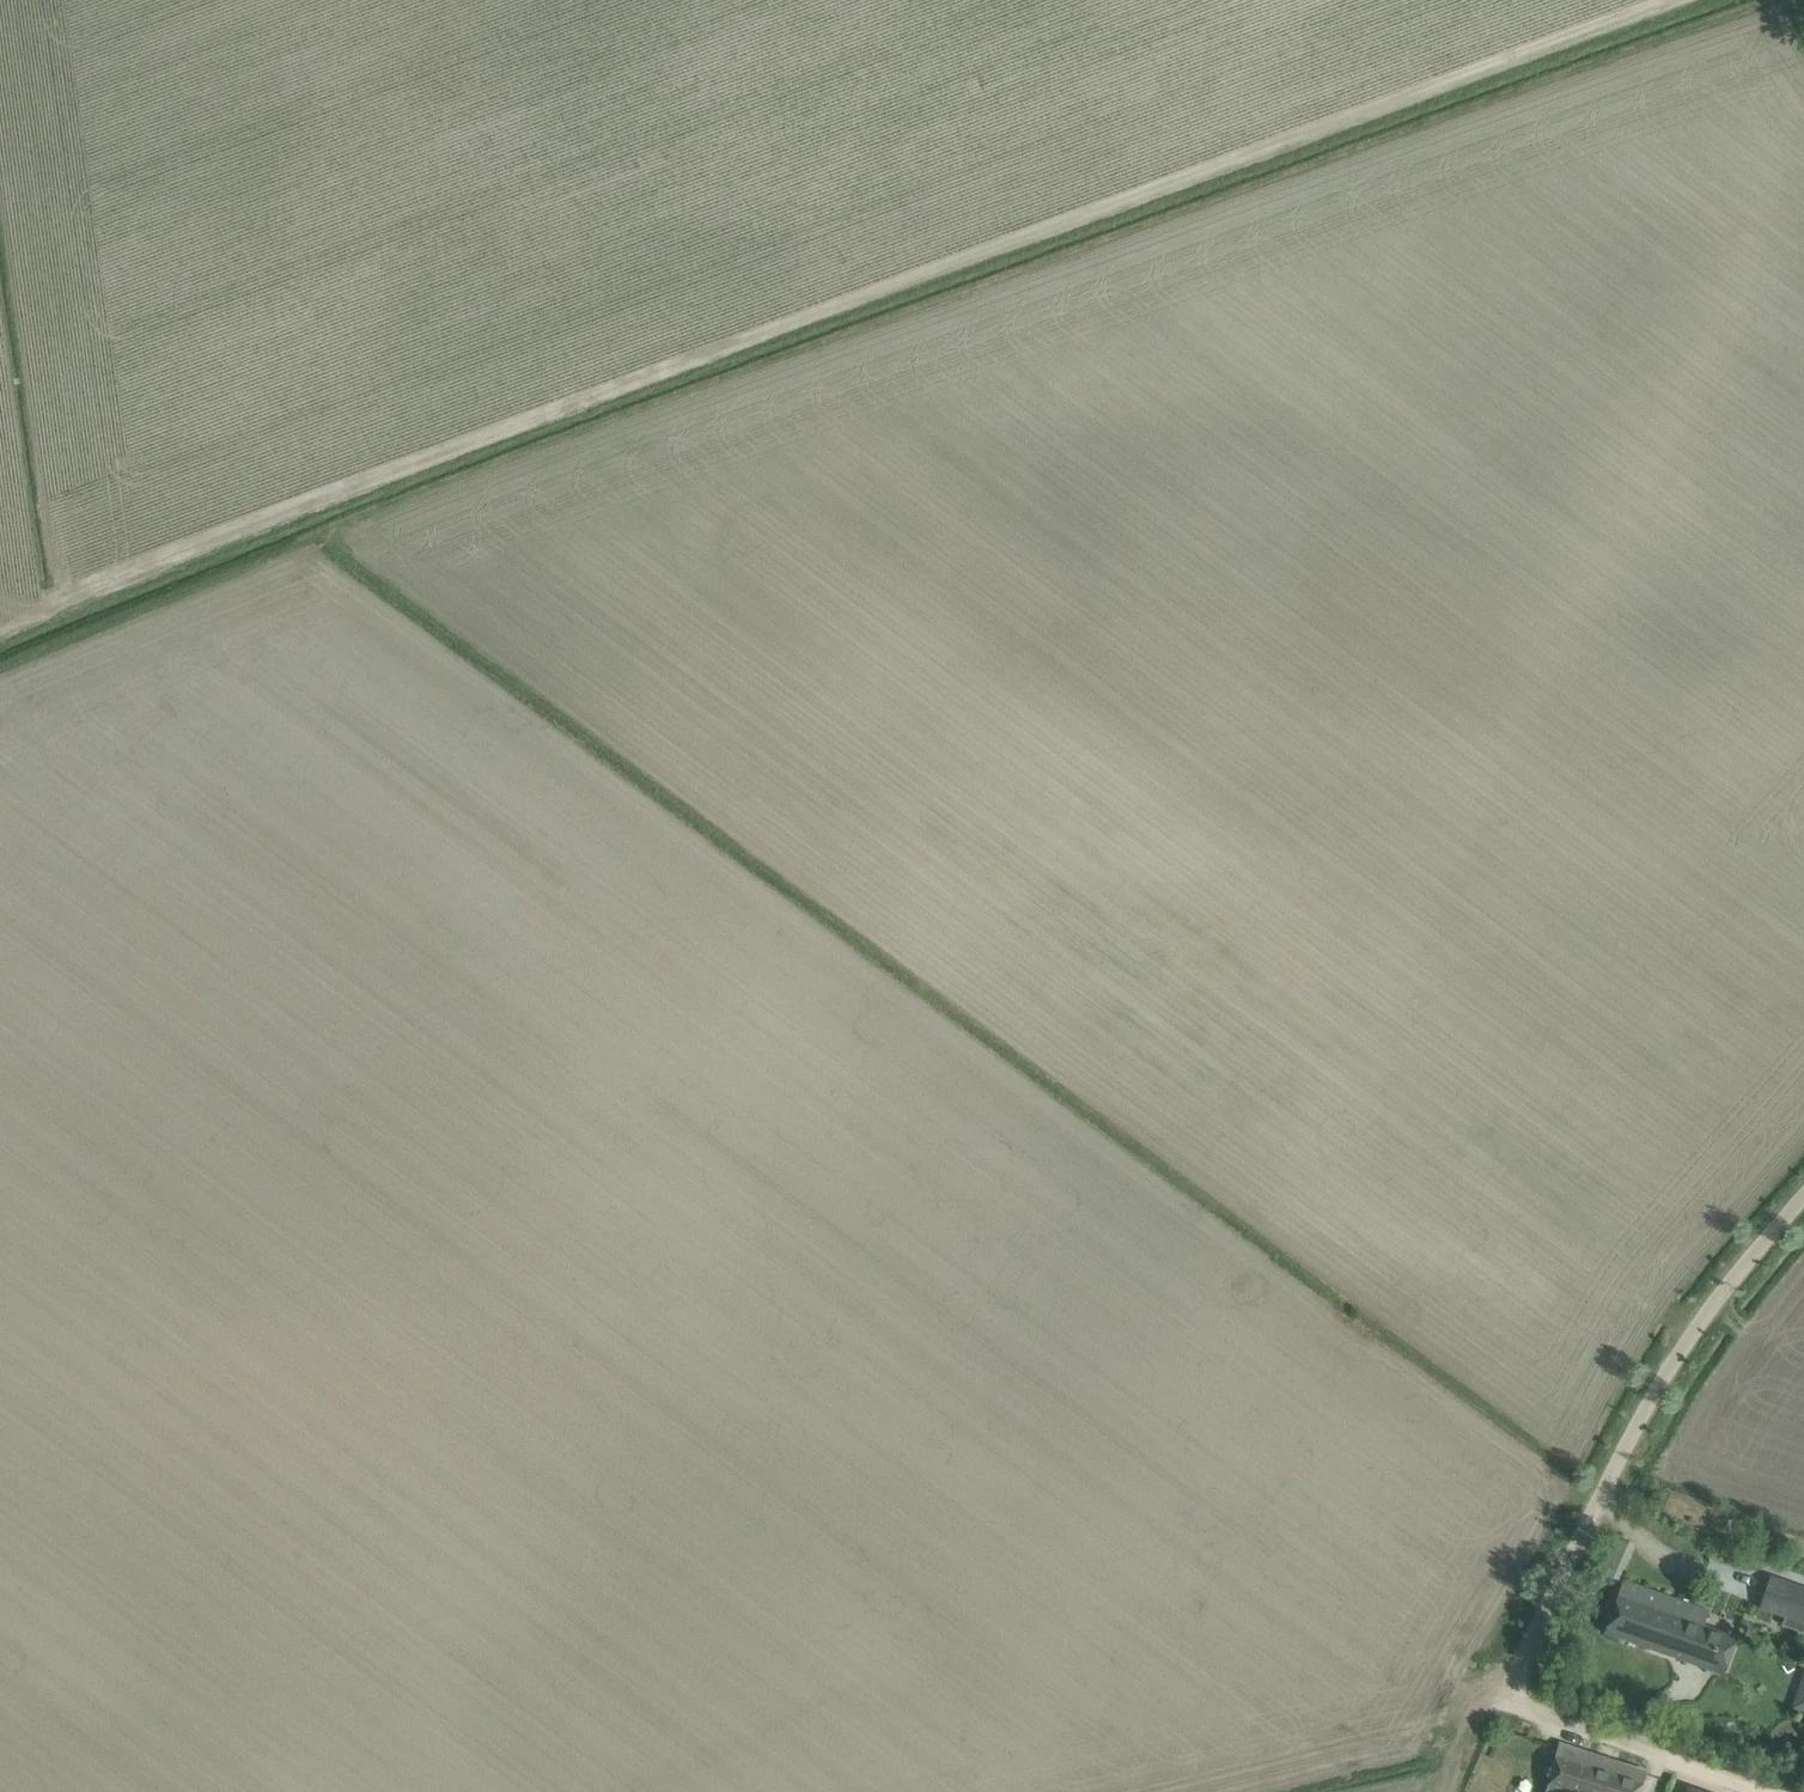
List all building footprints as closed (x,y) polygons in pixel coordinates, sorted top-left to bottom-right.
[(1623,1581),(1605,1633),(1723,1675),(1731,1652),(1737,1639),(1703,1626),(1709,1610),(1623,1581)] [(1786,1617),(1803,1623),(1803,1590),(1795,1587),(1784,1616),(1786,1617)] [(1793,1709),(1803,1713),(1803,1678),(1793,1709)] [(1646,1773),(1560,1745),(1552,1768),(1546,1791),(1639,1791),(1646,1773)]
